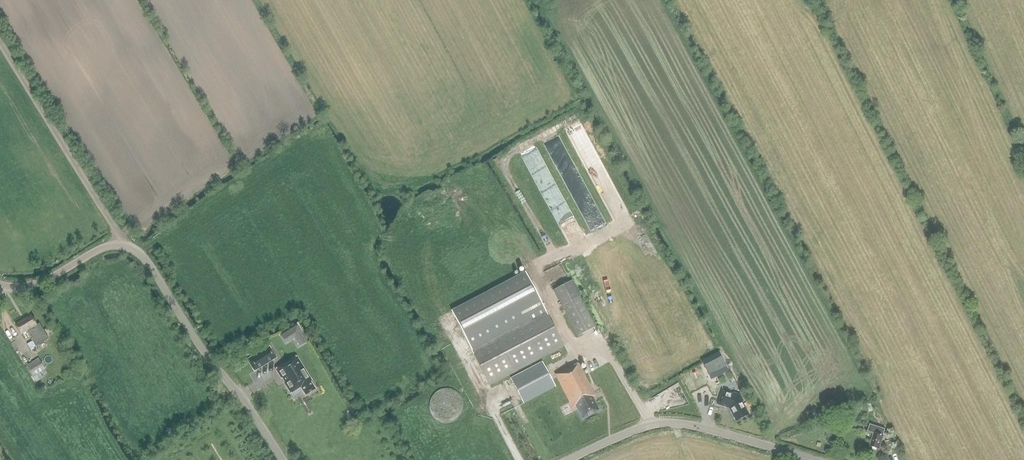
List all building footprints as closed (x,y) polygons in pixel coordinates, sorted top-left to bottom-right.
[(575,164),(559,170),(565,185),(581,179),(575,164)] [(490,385),(564,346),(526,273),(452,312),(490,385)] [(553,291),(562,307),(577,337),(595,328),(571,281),(553,291)] [(31,316),(15,325),(20,334),(27,330),(36,346),(48,339),(39,324),(36,326),(31,316)] [(297,325),(280,335),(286,343),(294,338),(302,333),(297,325)] [(255,370),(276,357),(270,346),(248,359),(255,370)] [(718,353),(701,362),(702,362),(705,369),(711,380),(718,376),(728,370),(719,353),(718,353)] [(277,368),(291,392),(301,386),(306,395),(316,389),(311,380),(312,380),(297,356),(277,368)] [(27,368),(33,376),(45,369),(39,360),(27,368)] [(556,386),(551,378),(543,362),(511,379),(524,403),(556,386)] [(572,365),(556,374),(573,407),(577,405),(584,418),(600,410),(592,396),(595,394),(579,363),(572,366),(572,365)] [(465,409),(465,406),(465,403),(464,400),(463,398),(461,395),(457,392),(455,391),(452,390),(449,389),(445,390),(443,390),(440,392),(437,394),(435,396),(433,400),(432,403),(432,406),(432,409),(433,412),(434,415),(437,418),(439,420),(442,422),(446,423),(448,423),(451,423),(455,422),(458,420),(461,418),(463,415),(464,412),(465,409)] [(722,391),(718,405),(726,407),(728,408),(735,421),(748,414),(742,402),(743,401),(740,394),(733,392),(733,394),(722,391)] [(868,431),(874,434),(870,446),(879,449),(883,436),(885,429),(870,424),(868,431)] [(892,440),(886,442),(889,452),(895,451),(892,440)]
